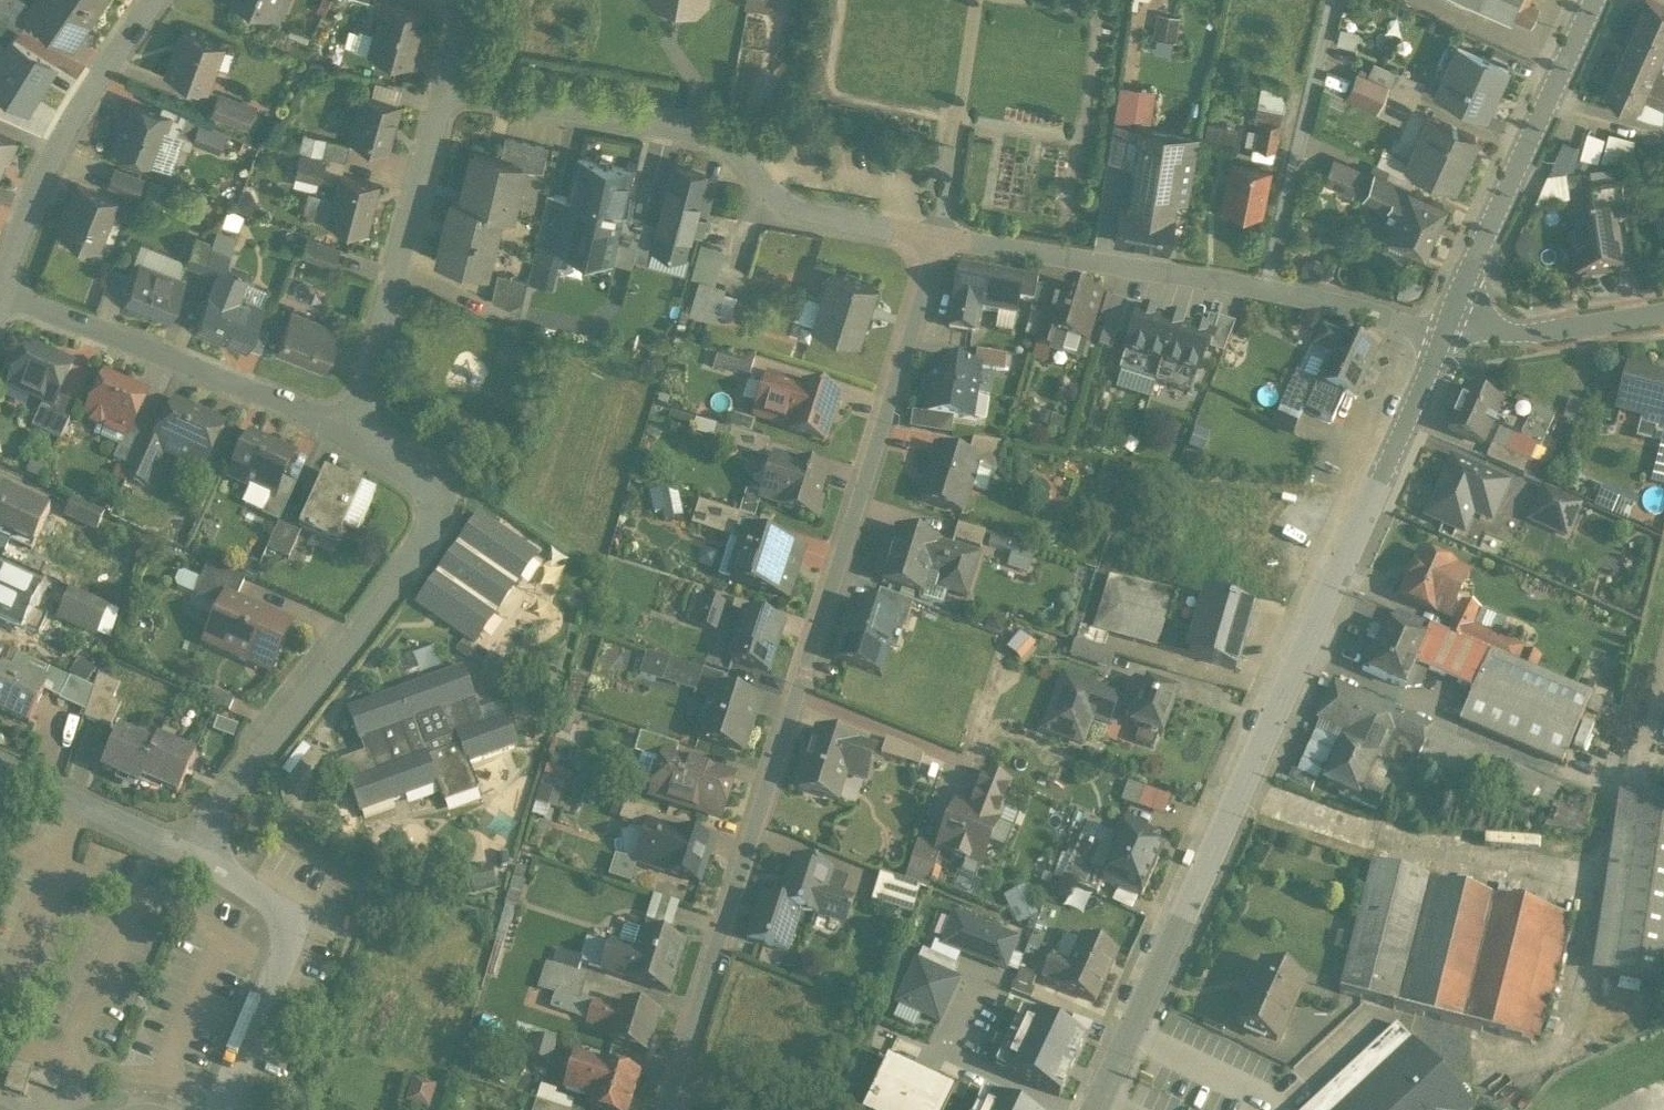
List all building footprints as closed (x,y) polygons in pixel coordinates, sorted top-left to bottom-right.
[(7,0),(0,0),(0,17),(19,28),(28,15),(7,0)] [(32,6),(75,36),(100,0),(37,0),(32,6)] [(268,12),(273,0),(238,0),(268,12)] [(423,11),(383,0),(369,49),(409,60),(414,41),(413,40),(420,13),(422,13),(423,11)] [(651,3),(674,7),(697,11),(709,3),(710,0),(649,0),(651,3)] [(744,5),(777,11),(779,0),(744,0),(744,5)] [(1507,14),(1514,0),(1477,0),(1507,14)] [(1657,0),(1645,0),(1635,21),(1663,33),(1663,3),(1657,0)] [(1179,37),(1184,13),(1161,9),(1156,33),(1179,37)] [(1635,21),(1625,44),(1660,60),(1663,52),(1663,33),(1635,21)] [(222,45),(182,29),(165,73),(205,88),(222,45)] [(1360,34),(1344,30),(1342,41),(1358,44),(1360,34)] [(1510,63),(1459,38),(1445,68),(1435,64),(1425,85),(1486,114),(1510,63)] [(11,40),(0,58),(0,92),(29,109),(55,66),(11,40)] [(1660,60),(1625,44),(1614,67),(1650,83),(1656,70),(1660,60)] [(1423,80),(1394,67),(1387,83),(1417,96),(1423,80)] [(1650,83),(1614,67),(1604,90),(1603,90),(1603,91),(1639,108),(1640,107),(1640,106),(1644,97),(1650,83)] [(1656,70),(1650,83),(1663,90),(1663,73),(1656,70)] [(1151,88),(1119,83),(1113,123),(1145,128),(1151,88)] [(1650,83),(1644,97),(1663,106),(1663,105),(1663,90),(1650,83)] [(256,103),(220,89),(213,108),(249,122),(256,103)] [(399,101),(362,90),(349,136),(386,146),(386,144),(382,143),(389,122),(392,123),(399,101)] [(166,117),(131,104),(115,146),(150,159),(166,117)] [(1281,109),(1256,104),(1254,118),(1261,119),(1278,123),(1281,109)] [(200,117),(188,111),(182,123),(179,122),(175,130),(191,137),(200,117)] [(203,115),(195,138),(223,148),(232,125),(203,115)] [(1240,141),(1243,123),(1211,117),(1207,135),(1240,141)] [(1278,123),(1261,119),(1255,145),(1273,149),(1278,123)] [(1428,130),(1405,119),(1397,137),(1420,148),(1428,130)] [(1145,128),(1113,123),(1108,155),(1138,159),(1132,197),(1173,204),(1175,193),(1187,195),(1198,136),(1145,128)] [(1468,146),(1429,128),(1428,130),(1420,148),(1413,161),(1413,163),(1414,163),(1452,180),(1468,146)] [(1587,154),(1636,159),(1639,134),(1589,129),(1587,154)] [(0,132),(0,164),(3,157),(6,159),(15,139),(0,132)] [(548,143),(505,132),(499,154),(523,161),(522,162),(541,167),(548,143)] [(1562,156),(1578,161),(1584,142),(1568,137),(1562,156)] [(348,143),(326,138),(322,154),(344,159),(348,143)] [(499,154),(474,148),(461,199),(493,207),(510,212),(522,162),(523,161),(499,154)] [(1401,157),(1381,148),(1375,160),(1409,174),(1414,163),(1413,163),(1413,161),(1402,156),(1401,157)] [(344,159),(322,154),(322,156),(299,151),(293,171),(319,178),(320,176),(336,180),(338,170),(341,171),(344,159)] [(1354,192),(1367,167),(1340,154),(1327,179),(1354,192)] [(631,167),(577,155),(568,195),(555,247),(568,250),(609,260),(614,238),(621,212),(631,167)] [(1269,168),(1230,160),(1221,206),(1260,213),(1269,168)] [(704,173),(674,164),(658,222),(659,222),(688,231),(704,173)] [(142,175),(113,166),(107,184),(136,193),(142,175)] [(341,171),(338,170),(336,180),(333,193),(306,186),(300,212),(364,228),(369,208),(368,207),(374,182),(376,183),(377,180),(341,171)] [(1407,188),(1375,173),(1366,192),(1398,206),(1407,188)] [(1623,178),(1593,183),(1597,206),(1609,204),(1610,215),(1612,215),(1613,224),(1630,222),(1623,178)] [(115,199),(76,185),(59,230),(97,245),(115,199)] [(1443,202),(1408,186),(1407,188),(1398,206),(1387,231),(1422,248),(1430,230),(1431,231),(1436,220),(1435,219),(1443,202)] [(551,191),(530,275),(560,283),(568,250),(555,247),(568,195),(551,191)] [(1132,197),(1121,195),(1113,239),(1166,248),(1173,204),(1132,197)] [(461,199),(452,196),(437,256),(483,268),(495,225),(488,224),(493,207),(461,199)] [(642,218),(621,212),(614,238),(635,243),(642,218)] [(1610,215),(1568,221),(1576,278),(1620,271),(1613,224),(1612,215),(1610,215)] [(658,222),(642,218),(635,243),(630,262),(644,265),(648,247),(652,248),(659,222),(658,222)] [(234,235),(216,229),(211,242),(212,242),(229,249),(234,235)] [(339,245),(307,233),(301,250),(332,262),(339,245)] [(211,242),(194,235),(185,260),(203,267),(212,242),(211,242)] [(1519,260),(1535,263),(1540,241),(1523,237),(1519,260)] [(229,249),(212,242),(203,267),(215,272),(220,274),(224,262),(230,249),(229,249)] [(184,278),(139,260),(123,298),(168,316),(184,278)] [(246,270),(224,262),(220,274),(215,272),(211,284),(259,303),(265,287),(242,279),(246,270)] [(1022,277),(958,266),(951,306),(947,328),(974,332),(978,310),(998,314),(995,330),(1011,333),(1014,317),(1015,317),(1018,301),(1031,303),(1032,303),(1035,286),(1036,281),(1022,278),(1022,277)] [(527,277),(497,269),(490,297),(507,305),(522,298),(527,277)] [(873,283),(830,269),(829,271),(832,271),(823,298),(821,297),(821,298),(813,323),(813,324),(856,338),(873,283)] [(560,283),(530,275),(526,290),(557,297),(560,283)] [(724,284),(698,277),(688,311),(715,318),(724,284)] [(259,303),(211,284),(195,325),(216,334),(217,331),(245,342),(244,344),(245,345),(245,344),(254,321),(261,304),(259,303)] [(1052,290),(1035,286),(1032,303),(1031,303),(1029,314),(1043,318),(1045,312),(1052,290)] [(1052,290),(1045,312),(1058,316),(1066,290),(1053,286),(1052,290)] [(1100,296),(1067,286),(1066,290),(1058,316),(1053,333),(1054,333),(1086,343),(1100,296)] [(808,294),(803,296),(797,314),(800,319),(813,323),(821,298),(808,294)] [(1117,334),(1126,302),(1112,298),(1097,347),(1111,351),(1117,334)] [(1126,302),(1117,334),(1130,338),(1138,311),(1140,311),(1141,307),(1126,302)] [(311,316),(292,308),(282,331),(287,333),(281,347),(277,346),(276,347),(323,366),(338,329),(310,318),(311,316)] [(1140,311),(1138,311),(1130,338),(1119,372),(1190,395),(1205,349),(1209,350),(1214,335),(1213,334),(1140,311)] [(1043,318),(1034,346),(1048,350),(1054,333),(1053,333),(1058,316),(1045,312),(1043,318)] [(1214,335),(1209,350),(1222,354),(1234,323),(1218,318),(1213,334),(1214,335)] [(268,327),(254,321),(245,344),(259,350),(268,327)] [(1331,353),(1304,411),(1331,423),(1344,395),(1354,400),(1375,352),(1322,328),(1314,345),(1331,353)] [(1086,343),(1054,333),(1048,350),(1081,360),(1086,343)] [(71,366),(27,346),(8,387),(43,403),(53,407),(57,397),(71,366)] [(755,358),(716,346),(710,365),(748,378),(755,358)] [(1048,350),(1034,346),(1030,359),(1044,364),(1048,350)] [(976,352),(974,368),(979,369),(1004,372),(1006,356),(976,352)] [(974,368),(933,362),(931,380),(923,379),(921,395),(928,396),(925,415),(971,421),(979,369),(974,368)] [(1629,368),(1619,409),(1658,419),(1663,420),(1663,377),(1629,368)] [(146,395),(104,376),(87,414),(89,415),(91,421),(100,426),(106,423),(125,432),(129,434),(132,426),(146,395)] [(803,387),(767,376),(766,380),(760,383),(753,406),(756,412),(755,416),(790,427),(789,430),(823,440),(829,421),(826,420),(834,396),(837,397),(837,396),(804,385),(803,387)] [(1500,403),(1466,388),(1447,430),(1481,445),(1489,427),(1499,405),(1500,403)] [(57,397),(53,407),(43,403),(31,429),(59,442),(76,405),(57,397)] [(1553,417),(1515,400),(1510,411),(1499,405),(1489,427),(1539,450),(1553,417)] [(223,426),(175,404),(155,446),(155,448),(162,451),(203,470),(210,454),(214,453),(217,445),(216,442),(223,426)] [(1658,419),(1652,443),(1663,445),(1663,420),(1658,419)] [(132,426),(129,434),(125,432),(112,460),(128,468),(130,468),(143,441),(147,432),(132,426)] [(768,441),(730,429),(725,446),(763,458),(768,441)] [(292,455),(250,436),(230,479),(249,487),(269,497),(273,498),(282,478),(292,455)] [(1003,444),(972,439),(967,457),(975,460),(973,468),(995,474),(1003,444)] [(155,446),(143,441),(126,477),(146,485),(162,451),(155,448),(155,446)] [(1529,462),(1492,445),(1485,460),(1522,477),(1529,462)] [(967,457),(935,448),(919,500),(961,513),(970,485),(968,484),(973,468),(975,460),(967,457)] [(794,463),(773,456),(759,500),(780,507),(780,508),(816,519),(822,500),(818,498),(826,472),(794,462),(794,463)] [(1508,483),(1451,458),(1425,517),(1463,533),(1472,512),(1492,521),(1508,483)] [(343,483),(325,475),(299,531),(301,532),(335,548),(344,527),(357,533),(372,502),(341,488),(343,483)] [(273,498),(269,497),(262,513),(260,516),(278,524),(282,517),(296,485),(282,478),(273,498)] [(1598,510),(1634,520),(1641,494),(1605,484),(1598,510)] [(2,487),(0,491),(0,532),(11,537),(31,547),(30,549),(31,549),(50,509),(2,487)] [(269,497),(249,487),(243,500),(245,506),(262,513),(269,497)] [(687,513),(682,488),(652,494),(656,518),(687,513)] [(1578,507),(1542,490),(1529,521),(1565,537),(1578,507)] [(103,515),(71,501),(65,514),(97,527),(103,515)] [(740,515),(698,501),(690,525),(732,539),(740,515)] [(477,515),(414,606),(475,647),(537,557),(477,515)] [(302,526),(282,517),(278,524),(266,551),(288,560),(301,532),(299,531),(302,526)] [(985,533),(957,525),(952,540),(980,549),(985,533)] [(1022,528),(1018,541),(995,533),(988,555),(1030,569),(1042,535),(1022,528)] [(801,549),(744,531),(737,553),(743,555),(735,581),(729,579),(729,580),(728,581),(785,599),(801,549)] [(935,543),(897,531),(883,578),(920,589),(927,569),(934,544),(935,543)] [(0,532),(0,548),(5,550),(11,537),(0,532)] [(977,557),(934,544),(927,569),(943,575),(969,584),(977,557)] [(733,552),(725,556),(718,576),(729,580),(729,579),(735,581),(743,555),(737,553),(733,552)] [(1466,574),(1419,553),(1413,567),(1407,569),(1405,576),(1407,581),(1399,598),(1447,619),(1466,574)] [(245,579),(207,562),(192,596),(194,597),(198,589),(223,600),(224,598),(234,603),(245,579)] [(0,574),(0,618),(20,627),(19,629),(21,630),(38,592),(0,574)] [(969,584),(943,575),(939,587),(965,596),(969,584)] [(1206,601),(1109,581),(1092,631),(1092,632),(1107,637),(1188,659),(1206,601)] [(108,606),(71,589),(58,618),(95,634),(108,606)] [(234,603),(224,598),(223,600),(198,589),(194,597),(220,608),(205,642),(270,671),(289,627),(234,603)] [(912,603),(879,590),(873,609),(897,616),(895,622),(905,626),(912,603)] [(705,601),(694,597),(686,622),(697,625),(705,601)] [(723,605),(705,599),(705,601),(697,625),(696,626),(714,632),(723,605)] [(1228,608),(1206,601),(1188,659),(1235,673),(1253,613),(1228,605),(1228,608)] [(873,609),(852,602),(834,659),(878,673),(895,622),(897,616),(873,609)] [(1478,609),(1460,602),(1446,635),(1488,653),(1514,664),(1521,648),(1470,626),(1478,609)] [(108,606),(95,634),(108,640),(118,610),(108,606)] [(759,616),(744,611),(728,661),(766,673),(782,625),(759,617),(759,616)] [(1446,635),(1394,613),(1389,625),(1426,641),(1415,666),(1427,671),(1472,690),(1488,653),(1446,635)] [(1389,625),(1383,623),(1362,671),(1404,690),(1419,688),(1427,671),(1415,666),(1426,641),(1389,625)] [(1107,637),(1092,632),(1092,631),(1079,628),(1074,644),(1087,648),(1102,653),(1107,637)] [(597,664),(635,675),(643,650),(605,639),(597,664)] [(405,689),(444,675),(432,642),(393,657),(405,689)] [(1087,648),(1074,644),(1070,656),(1083,661),(1087,648)] [(1102,653),(1087,648),(1083,661),(1108,669),(1112,656),(1102,653)] [(1514,664),(1488,653),(1472,690),(1458,723),(1560,767),(1590,697),(1514,664)] [(702,671),(668,660),(661,683),(695,693),(702,671)] [(444,675),(405,689),(347,711),(358,743),(363,756),(340,764),(359,816),(361,816),(359,812),(390,800),(392,804),(404,800),(403,796),(434,784),(443,805),(478,792),(468,766),(483,761),(481,756),(512,745),(514,749),(516,749),(504,717),(483,725),(462,667),(444,675)] [(24,680),(1,670),(0,672),(0,710),(29,724),(44,690),(43,689),(45,684),(26,676),(24,680)] [(584,675),(573,672),(569,685),(580,688),(584,675)] [(119,684),(97,675),(93,688),(86,710),(85,712),(83,719),(109,730),(121,704),(112,700),(119,684)] [(93,688),(70,677),(59,700),(85,712),(86,710),(93,688)] [(1084,686),(1063,678),(1046,723),(1063,729),(1060,738),(1081,746),(1091,720),(1108,726),(1111,720),(1116,705),(1117,705),(1119,700),(1119,699),(1091,688),(1089,684),(1084,686)] [(1176,695),(1145,684),(1138,706),(1135,712),(1130,726),(1130,727),(1139,730),(1134,744),(1152,751),(1157,737),(1160,738),(1176,695)] [(1431,729),(1332,684),(1319,713),(1327,716),(1325,722),(1347,732),(1339,750),(1334,751),(1331,759),(1333,763),(1324,783),(1339,790),(1357,798),(1365,782),(1373,764),(1411,780),(1418,764),(1427,744),(1425,743),(1431,731),(1431,729)] [(757,702),(713,688),(696,738),(741,752),(757,702)] [(233,701),(210,690),(205,702),(228,713),(233,701)] [(1138,706),(1119,699),(1119,700),(1117,705),(1116,705),(1111,720),(1124,725),(1130,709),(1135,712),(1138,706)] [(1135,712),(1130,709),(1124,725),(1130,726),(1135,712)] [(154,747),(118,731),(101,770),(116,777),(117,776),(137,785),(137,786),(138,786),(157,740),(154,747)] [(855,743),(816,731),(797,789),(836,802),(848,766),(867,772),(874,750),(855,744),(855,743)] [(1546,782),(1431,731),(1425,743),(1427,744),(1418,764),(1536,806),(1546,782)] [(678,746),(639,734),(633,754),(640,757),(663,764),(665,757),(674,760),(678,746)] [(195,756),(157,740),(138,786),(142,779),(162,788),(177,795),(195,756)] [(922,755),(886,740),(880,756),(918,768),(922,755)] [(663,764),(640,757),(634,777),(637,784),(650,788),(653,779),(659,777),(663,764)] [(674,760),(665,757),(663,764),(659,777),(653,779),(650,788),(653,794),(652,798),(720,820),(733,779),(674,760)] [(1088,771),(1079,768),(1077,775),(1085,778),(1088,771)] [(1315,781),(1293,771),(1288,781),(1310,791),(1315,781)] [(1010,785),(984,775),(969,813),(994,823),(1010,785)] [(1169,815),(1175,795),(1131,782),(1125,802),(1169,815)] [(1370,784),(1365,782),(1357,798),(1339,790),(1337,795),(1375,811),(1382,795),(1368,789),(1370,784)] [(1620,797),(1593,974),(1657,983),(1663,936),(1663,804),(1620,797)] [(658,814),(624,803),(618,821),(646,830),(648,825),(654,826),(658,814)] [(969,813),(953,807),(947,822),(946,822),(942,834),(943,834),(937,849),(936,850),(938,851),(950,855),(949,857),(965,864),(966,861),(980,867),(997,824),(994,823),(969,813)] [(1123,821),(1118,831),(1116,831),(1111,843),(1118,846),(1113,856),(1100,883),(1139,901),(1161,852),(1151,847),(1156,836),(1123,821)] [(712,843),(676,831),(675,833),(654,826),(648,825),(646,830),(635,865),(698,885),(712,843)] [(1113,856),(1081,841),(1062,882),(1074,888),(1080,875),(1100,883),(1113,856)] [(917,842),(904,883),(906,883),(918,889),(920,889),(927,869),(932,871),(938,851),(936,850),(937,849),(917,842)] [(614,877),(624,879),(629,859),(619,857),(614,877)] [(830,871),(793,859),(778,905),(778,906),(798,912),(815,918),(816,916),(844,925),(846,919),(848,920),(850,913),(848,913),(852,901),(840,897),(845,881),(829,876),(830,871)] [(1568,916),(1371,865),(1339,994),(1338,995),(1391,1008),(1391,1009),(1529,1044),(1529,1043),(1535,1045),(1568,916)] [(483,868),(475,870),(475,872),(469,873),(473,894),(499,889),(498,882),(493,883),(490,869),(483,870),(483,868)] [(904,883),(879,875),(871,901),(897,910),(906,883),(904,883)] [(1100,883),(1080,875),(1074,888),(1095,897),(1100,883)] [(918,889),(906,883),(897,910),(910,914),(918,889)] [(1021,925),(1041,915),(1027,886),(1007,896),(1021,925)] [(677,905),(653,898),(645,923),(669,930),(677,905)] [(798,912),(778,906),(778,905),(760,899),(748,938),(764,943),(764,945),(787,952),(793,933),(791,933),(798,912)] [(953,918),(943,946),(1002,967),(1011,939),(953,918)] [(669,930),(645,923),(642,933),(641,933),(635,954),(619,949),(610,946),(602,972),(627,979),(626,980),(667,994),(667,992),(665,992),(671,975),(673,975),(682,946),(666,941),(669,930)] [(641,933),(626,928),(622,930),(619,941),(621,945),(619,949),(635,954),(641,933)] [(610,946),(588,939),(581,960),(580,964),(602,972),(610,946)] [(1042,979),(1059,987),(1059,988),(1093,1003),(1115,954),(1081,939),(1069,966),(1051,958),(1042,979)] [(581,960),(556,952),(552,966),(576,975),(580,964),(581,960)] [(1303,982),(1262,964),(1235,1024),(1275,1043),(1282,1028),(1294,1034),(1307,1004),(1295,999),(1303,982)] [(552,966),(546,965),(538,990),(555,996),(550,1009),(573,1017),(579,999),(586,978),(576,975),(552,966)] [(899,1002),(936,1020),(954,983),(916,965),(899,1002)] [(1035,977),(1018,971),(1010,993),(1030,1001),(1034,991),(1030,990),(1035,977)] [(658,1014),(621,1003),(618,1011),(579,999),(573,1017),(587,1021),(585,1027),(611,1035),(608,1043),(645,1055),(658,1014)] [(1084,1043),(1031,1017),(1005,1071),(1058,1096),(1084,1043)] [(1311,1105),(1306,1109),(1477,1109),(1395,1025),(1311,1105)] [(552,1038),(534,1033),(526,1061),(543,1066),(552,1039),(552,1038)] [(569,1044),(552,1039),(543,1066),(560,1072),(569,1044)] [(575,1058),(565,1090),(590,1098),(587,1108),(594,1109),(626,1109),(637,1077),(575,1058)] [(887,1062),(865,1109),(918,1109),(931,1082),(887,1062)] [(414,1084),(407,1103),(427,1109),(434,1091),(414,1084)] [(975,1109),(1013,1109),(982,1096),(975,1109)] [(535,1102),(532,1109),(560,1109),(535,1102)]
